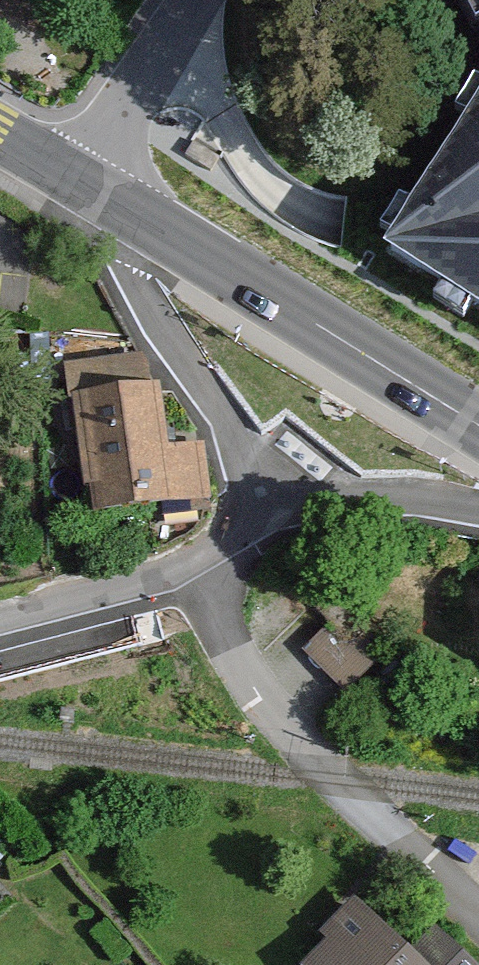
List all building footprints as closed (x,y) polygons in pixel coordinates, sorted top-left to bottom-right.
[(478,22),(478,0),(467,0),(478,22)] [(366,247),(478,315),(478,61),(366,247)] [(155,384),(65,392),(77,514),(204,502),(198,442),(161,445),(155,384)] [(349,616),(311,654),(347,689),(385,651),(349,616)] [(292,958),(299,964),(478,964),(434,922),(408,949),(352,896),(292,958)]
